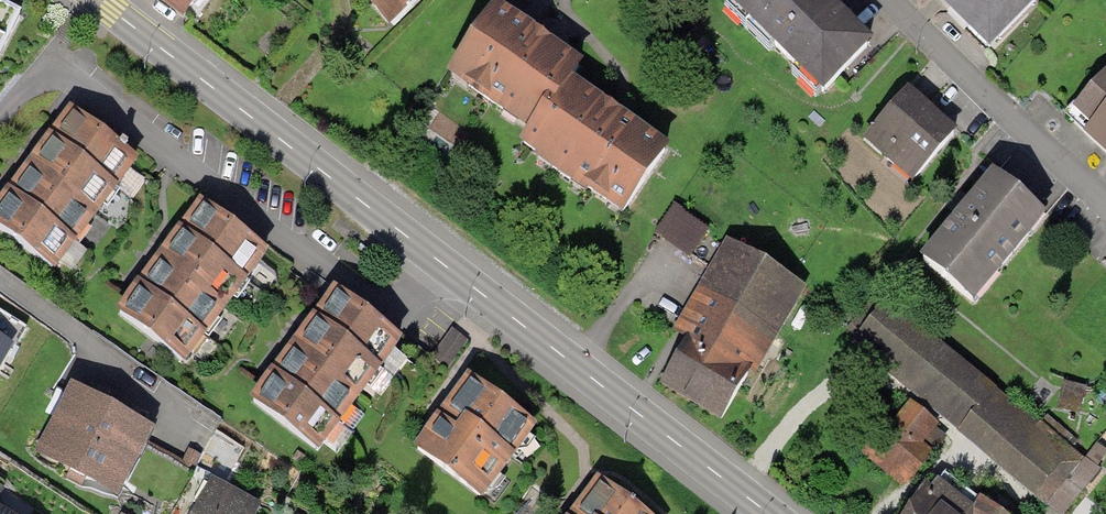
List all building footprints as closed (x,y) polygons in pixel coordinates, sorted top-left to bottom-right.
[(183,16),(195,0),(162,0),(183,16)] [(389,25),(414,0),(365,0),(389,25)] [(573,76),(583,61),(541,31),(498,0),(496,0),(446,71),(527,127),(548,98),(554,102),(573,76)] [(822,91),(874,39),(834,0),(730,0),(822,91)] [(989,49),(1037,0),(939,0),(989,49)] [(22,12),(0,1),(0,55),(22,12)] [(1072,107),(1090,123),(1082,132),(1105,153),(1105,70),(1072,107)] [(613,104),(573,76),(554,102),(548,98),(527,127),(518,140),(536,153),(535,156),(586,191),(588,189),(622,213),(670,144),(613,104)] [(912,181),(957,128),(938,111),(908,86),(862,138),(912,181)] [(140,157),(71,105),(40,145),(0,197),(0,227),(54,268),(140,157)] [(1047,213),(993,168),(958,210),(919,256),(974,301),(1047,213)] [(184,362),(270,250),(201,198),(170,238),(115,310),(184,362)] [(682,208),(674,202),(654,231),(663,236),(662,238),(690,257),(710,228),(682,209),(682,208)] [(806,286),(726,237),(669,336),(682,343),(659,382),(721,419),(750,372),(756,374),(806,286)] [(317,450),(403,338),(335,285),(304,326),(249,398),(317,450)] [(1058,513),(1063,513),(1100,470),(993,387),(994,385),(889,298),(851,342),(958,431),(957,431),(1058,513)] [(13,344),(0,336),(0,367),(13,344)] [(537,423),(468,373),(440,411),(412,446),(482,498),(537,423)] [(113,405),(71,382),(34,453),(118,497),(155,427),(113,405)] [(1070,387),(1071,419),(1091,419),(1090,387),(1070,387)] [(882,428),(860,454),(905,489),(931,456),(920,448),(939,423),(911,402),(887,432),(882,428)] [(597,475),(571,511),(569,513),(650,513),(597,475)] [(211,477),(192,513),(256,513),(261,504),(211,477)] [(981,497),(974,507),(938,479),(932,487),(924,481),(905,513),(1004,513),(981,497)]
